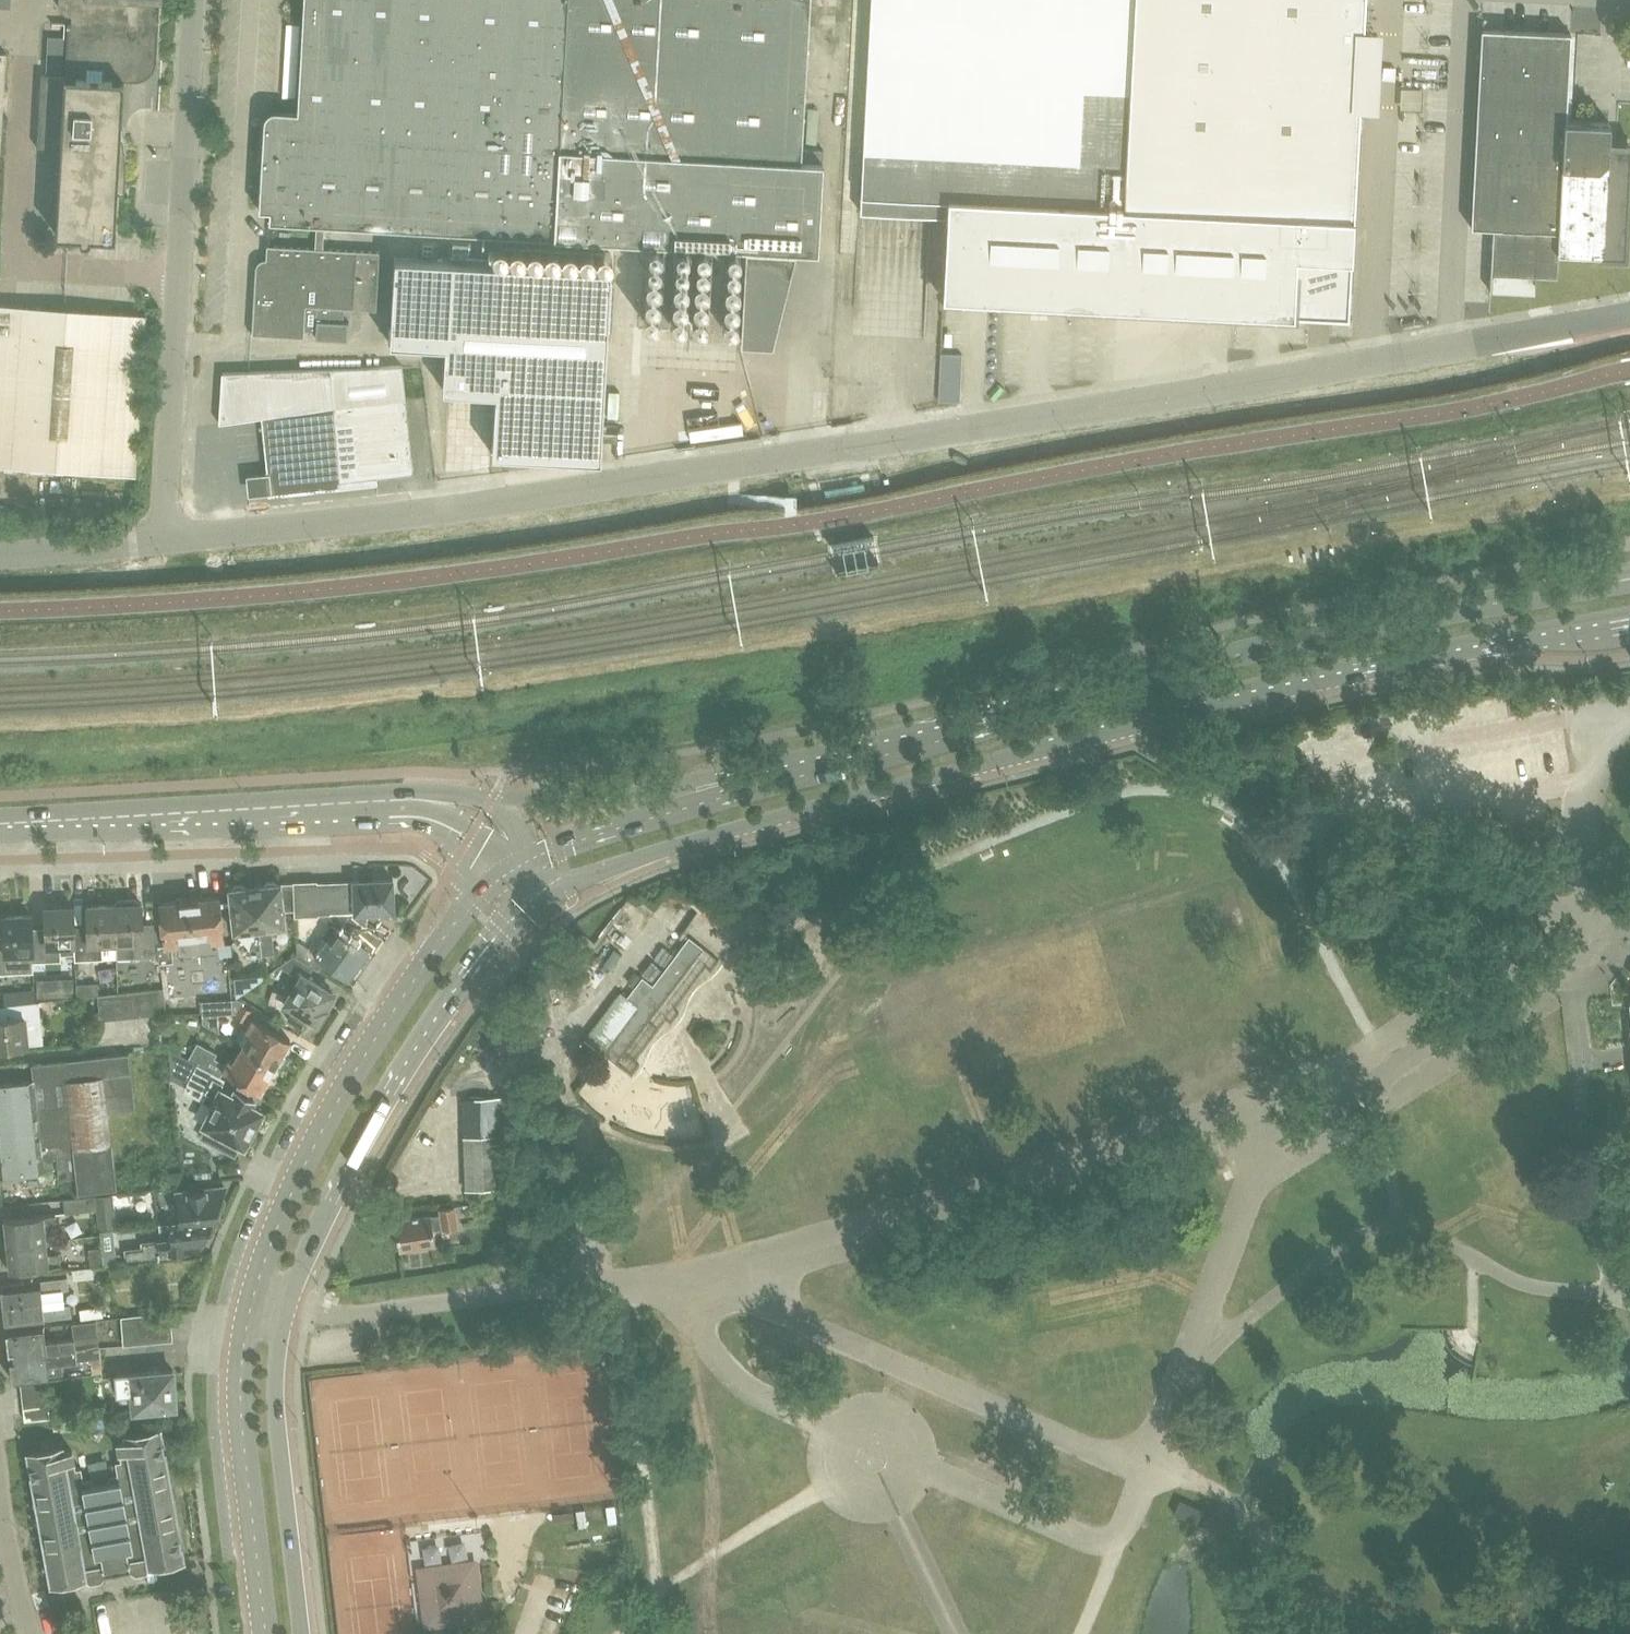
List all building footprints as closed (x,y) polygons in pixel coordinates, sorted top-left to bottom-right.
[(59,1),(61,4),(63,6),(65,7),(68,8),(69,8),(69,16),(65,16),(62,69),(41,68),(36,141),(62,143),(56,232),(111,236),(114,189),(121,189),(123,166),(122,147),(120,138),(124,79),(131,79),(154,59),(157,1),(162,2),(163,0),(58,0),(59,1)] [(300,112),(272,111),(271,122),(266,122),(260,210),(271,211),(270,221),(318,224),(317,249),(268,247),(266,270),(257,269),(253,335),(306,338),(307,329),(316,330),(315,337),(348,339),(349,320),(343,320),(344,309),(379,311),(382,253),(326,250),(327,224),(820,253),(825,149),(803,148),(810,0),(306,0),(300,112)] [(1273,313),(1294,314),(1295,292),(1349,295),(1359,101),(1364,101),(1367,34),(1363,34),(1365,0),(871,0),(860,210),(929,213),(930,198),(948,198),(943,297),(1273,313)] [(1629,190),(1629,142),(1609,141),(1609,122),(1566,120),(1570,32),(1481,28),(1471,226),(1493,227),(1489,290),(1534,293),(1535,275),(1557,276),(1558,252),(1624,256),(1628,190),(1629,190)] [(600,460),(611,269),(395,257),(390,342),(445,345),(443,389),(496,392),(492,454),(600,460)] [(0,302),(0,464),(135,473),(147,313),(0,302)] [(339,480),(358,478),(375,477),(376,483),(377,483),(377,477),(413,473),(402,365),(222,371),(219,422),(261,416),(266,470),(268,494),(270,494),(269,493),(340,486),(339,480)] [(603,440),(607,441),(614,441),(617,441),(618,425),(604,424),(603,440)] [(876,539),(876,536),(830,543),(830,547),(835,573),(881,566),(876,539)] [(316,882),(316,904),(317,912),(353,910),(353,911),(393,910),(392,877),(352,879),(352,880),(316,882)] [(274,953),(272,937),(272,931),(284,930),(284,927),(285,927),(283,910),(293,909),(294,882),(293,882),(281,883),(280,882),(277,882),(274,880),(266,881),(265,884),(254,885),(262,954),(274,953)] [(316,881),(294,882),(293,909),(294,916),(315,915),(315,912),(317,912),(316,904),(316,882),(316,881)] [(250,956),(262,954),(254,885),(244,886),(242,884),(234,885),(233,887),(228,888),(233,933),(234,933),(235,941),(240,948),(249,948),(250,956)] [(157,922),(157,929),(158,944),(163,944),(163,946),(176,945),(175,939),(209,936),(210,942),(222,940),(218,896),(203,897),(201,895),(194,896),(193,899),(184,899),(183,897),(176,898),(175,900),(158,902),(160,916),(156,917),(157,922)] [(114,904),(115,943),(115,959),(158,957),(158,944),(157,929),(141,930),(140,903),(139,903),(134,899),(119,899),(114,904)] [(709,903),(705,909),(701,914),(708,918),(716,908),(709,903)] [(73,932),(73,945),(74,960),(102,959),(101,944),(115,943),(114,904),(86,905),(87,931),(73,932)] [(59,946),(73,945),(73,932),(72,905),(44,906),(45,932),(30,933),(31,952),(31,962),(60,961),(59,946)] [(296,940),(297,957),(313,967),(318,970),(322,964),(325,966),(327,964),(347,978),(358,963),(361,965),(370,954),(366,951),(368,948),(350,936),(361,922),(346,911),(316,952),(296,940)] [(31,952),(30,933),(29,913),(2,914),(3,947),(0,947),(0,973),(18,972),(31,971),(31,962),(31,952)] [(585,1039),(602,1053),(616,1063),(703,947),(689,936),(653,984),(642,976),(628,996),(638,1003),(612,1037),(596,1025),(585,1039)] [(216,956),(233,954),(232,943),(215,944),(216,956)] [(280,965),(292,973),(284,985),(292,990),(285,1002),(294,1008),(288,1019),(303,1028),(310,1018),(318,1023),(319,1020),(321,1021),(327,1012),(325,1011),(327,1007),(325,1006),(333,992),(307,977),(313,967),(297,957),(296,956),(280,965)] [(36,979),(37,997),(74,995),(73,977),(36,979)] [(774,985),(780,995),(794,987),(788,977),(774,985)] [(98,982),(76,983),(76,996),(99,994),(98,982)] [(149,991),(152,1016),(165,1014),(162,989),(149,991)] [(138,1017),(152,1016),(149,991),(136,992),(138,1017)] [(138,1017),(136,992),(123,993),(125,1019),(138,1017)] [(112,1020),(125,1019),(123,993),(109,995),(112,1020)] [(112,1020),(109,995),(96,996),(99,1021),(112,1020)] [(26,1046),(42,1045),(42,1043),(40,1044),(39,1030),(41,1029),(38,1001),(10,1003),(11,1019),(0,1020),(0,1048),(26,1046)] [(250,1031),(241,1045),(274,1064),(276,1062),(279,1062),(284,1055),(282,1052),(290,1039),(247,1015),(251,1010),(242,1004),(239,1009),(236,1015),(247,1023),(245,1028),(250,1031)] [(228,1058),(224,1063),(212,1056),(215,1051),(196,1040),(186,1057),(196,1062),(219,1074),(222,1069),(259,1091),(266,1078),(270,1079),(275,1070),(272,1067),(274,1064),(241,1045),(232,1060),(228,1058)] [(75,1176),(77,1192),(114,1188),(105,1111),(134,1107),(128,1053),(31,1063),(33,1080),(0,1084),(0,1174),(44,1169),(44,1168),(53,1167),(52,1159),(57,1159),(59,1178),(75,1176)] [(173,1067),(190,1075),(184,1086),(185,1090),(201,1099),(206,1090),(214,1095),(210,1104),(212,1105),(202,1123),(242,1145),(244,1141),(247,1142),(249,1142),(251,1140),(253,1137),(255,1135),(255,1129),(252,1126),(261,1110),(248,1103),(250,1100),(227,1088),(225,1091),(219,1088),(225,1077),(219,1074),(196,1062),(186,1057),(180,1054),(173,1067)] [(466,1136),(468,1188),(511,1186),(510,1134),(466,1136)] [(155,1187),(159,1223),(167,1221),(216,1216),(221,1202),(222,1201),(222,1200),(220,1196),(224,1186),(188,1190),(188,1189),(176,1190),(175,1185),(155,1187)] [(95,1209),(93,1195),(63,1199),(65,1212),(95,1209)] [(431,1213),(395,1219),(400,1248),(436,1242),(434,1230),(457,1226),(454,1205),(440,1207),(441,1213),(431,1215),(431,1213)] [(3,1217),(6,1244),(46,1239),(44,1225),(55,1224),(54,1212),(3,1217)] [(167,1221),(159,1223),(161,1238),(140,1241),(141,1245),(126,1247),(128,1261),(156,1257),(155,1252),(169,1251),(169,1249),(199,1246),(204,1234),(208,1232),(209,1231),(210,1230),(216,1216),(167,1221)] [(1004,1225),(1008,1236),(1027,1229),(1023,1219),(1020,1217),(1006,1222),(1004,1225)] [(47,1253),(46,1239),(6,1244),(8,1269),(60,1264),(59,1252),(47,1253)] [(90,1266),(101,1264),(99,1246),(88,1247),(90,1266)] [(85,1268),(86,1278),(94,1277),(92,1267),(85,1268)] [(68,1288),(67,1283),(66,1277),(39,1280),(39,1279),(2,1283),(7,1324),(43,1320),(43,1318),(71,1315),(69,1304),(64,1305),(62,1289),(68,1288)] [(93,1318),(102,1316),(101,1306),(92,1307),(93,1318)] [(123,1343),(172,1339),(170,1310),(121,1314),(123,1343)] [(8,1332),(10,1355),(73,1348),(99,1345),(96,1320),(77,1321),(70,1322),(72,1339),(45,1342),(44,1328),(8,1332)] [(99,1345),(73,1348),(10,1355),(13,1379),(63,1374),(62,1359),(100,1355),(99,1345)] [(177,1405),(177,1403),(178,1403),(177,1389),(175,1389),(173,1369),(117,1374),(119,1392),(132,1391),(134,1409),(177,1405)] [(23,1396),(48,1393),(47,1380),(22,1383),(23,1396)] [(50,1404),(48,1393),(23,1396),(24,1407),(50,1404)] [(51,1416),(50,1404),(24,1407),(26,1420),(51,1416)] [(116,1460),(118,1473),(84,1479),(82,1467),(76,1468),(73,1450),(64,1451),(63,1447),(30,1453),(51,1580),(83,1574),(91,1578),(100,1576),(103,1570),(129,1566),(136,1570),(146,1568),(148,1562),(181,1556),(159,1429),(127,1435),(128,1439),(119,1441),(122,1459),(116,1460)] [(1196,1521),(1202,1509),(1179,1499),(1174,1512),(1196,1521)] [(574,1510),(553,1512),(554,1522),(575,1521),(574,1510)] [(451,1605),(471,1603),(465,1564),(420,1570),(426,1609),(451,1605)]
